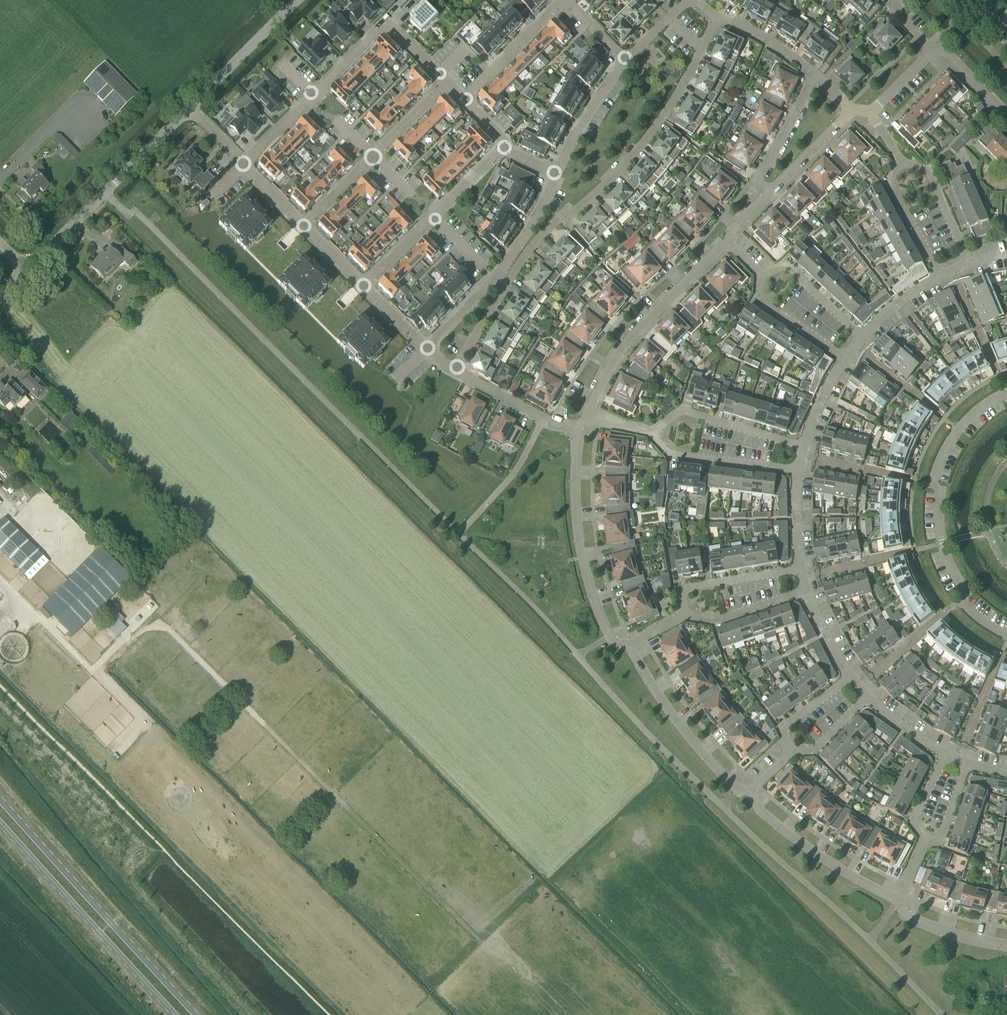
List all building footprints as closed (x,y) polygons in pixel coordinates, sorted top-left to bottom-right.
[(343,12),(355,24),(359,21),(364,16),(369,21),(379,10),(369,0),(351,0),(350,2),(351,3),(352,4),(347,9),(343,12)] [(513,2),(524,13),(528,9),(533,13),(536,9),(537,10),(542,5),(537,0),(516,0),(513,2)] [(586,5),(587,4),(590,7),(594,4),(598,8),(606,0),(581,0),(586,5)] [(659,5),(654,0),(634,0),(632,2),(647,18),(653,13),(652,12),(659,5)] [(756,20),(767,0),(747,0),(744,6),(749,9),(747,13),(751,16),(750,17),(756,20)] [(785,5),(777,1),(775,4),(769,0),(767,0),(756,20),(762,24),(763,22),(767,25),(769,21),(774,24),(785,5)] [(824,10),(829,14),(838,4),(834,0),(832,0),(824,10)] [(865,0),(841,0),(840,1),(847,7),(849,4),(855,10),(865,0)] [(855,10),(862,16),(859,19),(866,25),(881,10),(876,5),(879,2),(877,0),(865,0),(855,10)] [(425,2),(411,16),(414,19),(411,22),(413,24),(422,33),(432,22),(439,16),(436,13),(429,6),(425,2)] [(498,14),(501,18),(502,18),(516,31),(521,26),(520,25),(524,22),(519,17),(524,13),(513,2),(506,9),(504,8),(498,14)] [(641,23),(647,18),(632,2),(619,15),(634,29),(641,22),(641,23)] [(785,38),(799,18),(791,13),(793,11),(785,5),(774,24),(779,27),(777,31),(780,33),(779,35),(785,38)] [(820,8),(817,12),(822,16),(825,11),(820,8)] [(348,25),(338,14),(336,16),(335,15),(329,21),(330,22),(322,30),(333,40),(337,36),(343,42),(352,33),(346,27),(348,25)] [(627,36),(634,29),(619,15),(606,28),(622,43),(628,37),(627,36)] [(493,25),(506,39),(510,36),(516,31),(502,18),(501,18),(496,23),(497,24),(495,27),(493,25)] [(803,43),(816,26),(808,20),(806,23),(799,18),(785,38),(791,42),(792,41),(795,44),(798,40),(803,43)] [(557,39),(560,41),(568,33),(557,22),(548,30),(549,31),(544,35),(553,44),(557,39)] [(888,52),(901,39),(891,29),(889,30),(882,23),(867,39),(876,48),(880,44),(888,52)] [(483,33),(499,48),(504,43),(503,42),(506,39),(493,25),(490,27),(489,26),(483,33)] [(813,59),(828,40),(821,34),(823,32),(820,29),(816,26),(803,43),(808,47),(805,51),(808,53),(808,54),(813,59)] [(493,53),(499,48),(483,33),(477,39),(478,40),(471,47),(480,57),(485,52),(489,56),(493,53)] [(560,41),(562,43),(567,38),(570,41),(573,39),(568,33),(560,41)] [(721,42),(718,49),(737,58),(745,42),(726,33),(722,42),(721,42)] [(304,47),(299,52),(315,68),(326,58),(321,53),(330,44),(320,35),(315,40),(312,43),(310,41),(305,47),(304,47)] [(540,60),(542,62),(545,59),(541,55),(547,49),(553,44),(544,35),(539,41),(532,48),(540,56),(538,58),(540,60)] [(378,45),(394,61),(402,53),(386,37),(378,45)] [(562,43),(565,47),(570,41),(567,38),(562,43)] [(828,40),(813,59),(819,63),(819,62),(823,65),(826,61),(831,65),(844,48),(837,43),(835,45),(828,40)] [(852,41),(846,47),(851,52),(857,46),(852,41)] [(394,62),(394,61),(378,45),(379,46),(371,53),(384,66),(391,59),(394,62)] [(604,57),(609,53),(602,46),(597,51),(604,57)] [(529,51),(519,61),(527,69),(537,59),(538,58),(540,56),(532,48),(529,51)] [(585,56),(579,65),(598,79),(605,69),(601,67),(598,64),(601,59),(589,49),(585,55),(585,56)] [(730,74),(737,58),(718,49),(714,56),(715,56),(711,65),(730,74)] [(777,58),(767,51),(763,57),(768,61),(773,64),(775,61),(779,64),(782,60),(777,58)] [(384,66),(371,53),(364,61),(378,75),(386,68),(384,66)] [(855,69),(859,65),(850,56),(835,71),(842,78),(840,79),(851,89),(863,77),(855,69)] [(378,76),(378,75),(364,61),(356,69),(369,81),(376,74),(378,76)] [(527,69),(519,61),(509,71),(506,74),(514,82),(512,83),(513,84),(512,84),(516,88),(520,84),(516,80),(517,79),(527,69)] [(104,63),(84,84),(115,115),(136,95),(104,63)] [(550,67),(555,72),(559,68),(554,64),(550,67)] [(773,83),(793,93),(797,86),(795,85),(797,81),(793,79),(796,74),(776,64),(773,72),(777,76),(773,83)] [(572,74),(568,80),(580,88),(584,83),(587,86),(591,88),(598,79),(579,65),(572,74)] [(721,90),(730,74),(711,65),(707,74),(706,73),(702,80),(721,90)] [(411,78),(413,80),(421,72),(419,70),(415,67),(413,70),(416,73),(411,78)] [(349,77),(361,89),(369,81),(356,69),(348,76),(349,77)] [(413,70),(408,75),(411,78),(416,73),(413,70)] [(423,91),(424,92),(432,83),(421,72),(413,80),(415,83),(410,87),(419,96),(423,91)] [(543,73),(536,80),(542,86),(549,79),(543,73)] [(499,81),(493,86),(502,94),(507,89),(512,84),(513,84),(512,83),(514,82),(506,74),(499,81)] [(340,83),(356,99),(355,98),(362,90),(361,89),(348,76),(341,84),(340,83)] [(272,77),(269,81),(274,86),(277,82),(272,77)] [(938,86),(952,100),(959,93),(963,97),(968,92),(955,78),(950,83),(946,79),(942,84),(941,83),(938,86)] [(564,86),(558,95),(579,108),(585,98),(581,95),(577,93),(580,88),(568,80),(564,85),(564,86)] [(714,103),(721,90),(702,80),(698,87),(699,87),(695,96),(712,106),(714,103)] [(257,89),(252,94),(271,114),(282,103),(277,98),(282,93),(274,86),(269,81),(264,86),(264,85),(262,84),(257,89)] [(348,107),(356,99),(340,83),(332,91),(348,107)] [(790,100),(793,93),(773,83),(770,91),(764,90),(761,97),(780,107),(783,101),(787,103),(789,99),(790,100)] [(520,92),(524,88),(520,84),(516,88),(520,92)] [(502,94),(493,86),(489,91),(489,90),(480,98),(491,109),(499,102),(497,99),(502,94)] [(944,108),(952,100),(938,86),(935,90),(931,95),(944,108)] [(406,108),(419,96),(410,87),(399,98),(396,94),(392,98),(396,101),(397,100),(406,108)] [(525,97),(530,100),(533,95),(528,91),(525,97)] [(552,105),(549,111),(562,118),(565,113),(569,116),(569,115),(572,118),(579,108),(558,95),(552,105)] [(936,115),(944,108),(931,95),(927,99),(926,98),(923,102),(936,115)] [(703,121),(712,106),(695,96),(689,104),(689,103),(684,110),(703,121)] [(776,113),(780,107),(761,97),(757,104),(761,108),(757,116),(776,126),(780,120),(778,119),(780,115),(776,113)] [(458,109),(446,98),(438,106),(439,107),(434,111),(442,119),(447,115),(449,117),(458,109)] [(397,100),(396,101),(389,109),(385,113),(393,121),(406,108),(397,100)] [(501,103),(499,102),(491,109),(496,115),(499,112),(496,109),(501,103)] [(940,119),(936,115),(923,102),(919,105),(920,105),(916,110),(932,127),(940,119)] [(499,112),(505,107),(501,103),(496,109),(499,112)] [(233,123),(230,126),(239,136),(243,132),(244,132),(246,130),(252,136),(261,127),(257,122),(262,117),(259,114),(262,111),(254,104),(250,108),(249,106),(241,114),(241,113),(235,118),(236,119),(235,120),(234,121),(234,122),(233,123)] [(976,110),(979,113),(984,108),(981,105),(976,110)] [(458,109),(449,117),(451,119),(457,114),(460,117),(463,114),(460,111),(458,109)] [(514,109),(508,115),(513,121),(519,115),(514,109)] [(375,113),(372,110),(367,115),(370,119),(375,113)] [(693,136),(703,121),(684,110),(680,116),(681,117),(676,125),(693,136)] [(924,134),(932,127),(916,110),(911,114),(907,117),(921,131),(924,134)] [(442,119),(434,111),(422,124),(430,132),(428,134),(432,138),(436,134),(432,130),(442,119)] [(546,117),(540,127),(561,138),(567,128),(563,126),(559,123),(562,118),(549,111),(545,117),(546,117)] [(376,113),(375,113),(370,119),(367,115),(364,118),(368,121),(367,121),(370,124),(378,115),(376,113)] [(378,115),(370,124),(381,135),(389,127),(388,126),(393,121),(385,113),(380,118),(378,115)] [(457,114),(451,119),(455,123),(460,117),(457,114)] [(511,125),(515,130),(526,120),(520,116),(511,125)] [(772,133),(776,126),(757,116),(753,123),(747,122),(743,129),(761,140),(765,134),(769,136),(771,132),(772,133)] [(913,138),(921,131),(907,117),(904,120),(905,121),(900,125),(904,129),(899,134),(914,149),(920,144),(913,138)] [(297,126),(314,143),(322,135),(305,118),(297,126)] [(966,119),(961,125),(964,128),(970,123),(966,119)] [(1006,165),(1006,138),(1005,141),(986,122),(980,127),(983,130),(980,133),(984,136),(978,142),(1004,167),(1006,165)] [(430,132),(422,124),(409,137),(417,145),(428,134),(430,132)] [(955,130),(959,134),(964,128),(961,125),(955,130)] [(313,144),(314,143),(297,126),(297,127),(290,134),(303,147),(310,140),(313,144)] [(476,127),(468,135),(485,152),(492,144),(476,127)] [(533,142),(546,148),(548,144),(552,147),(556,149),(561,138),(540,127),(536,136),(533,142)] [(758,145),(761,140),(743,129),(739,135),(742,140),(738,147),(756,159),(761,152),(759,151),(762,148),(758,145)] [(548,149),(546,148),(533,142),(536,136),(524,130),(521,137),(524,139),(521,146),(544,157),(548,149)] [(661,143),(678,157),(689,143),(672,130),(666,138),(665,137),(661,143)] [(958,141),(963,146),(970,139),(965,133),(958,141)] [(62,138),(60,136),(57,134),(55,135),(52,137),(58,143),(62,138)] [(295,155),(303,147),(290,134),(282,142),(295,155)] [(840,142),(856,158),(862,152),(867,155),(873,149),(858,134),(853,138),(850,135),(846,139),(845,138),(840,142)] [(485,152),(468,135),(468,136),(461,144),(476,159),(484,151),(484,152),(485,152)] [(946,140),(949,143),(954,138),(951,135),(946,140)] [(417,145),(409,137),(404,142),(403,141),(395,149),(406,160),(414,152),(412,150),(417,145)] [(331,138),(326,142),(330,146),(335,142),(331,138)] [(944,149),(949,143),(946,140),(940,145),(944,149)] [(956,153),(963,146),(958,141),(950,148),(956,153)] [(287,162),(295,155),(282,142),(275,150),(287,162)] [(320,148),(324,153),(330,146),(326,142),(320,148)] [(851,164),(856,158),(840,142),(836,146),(837,148),(833,151),(836,155),(832,159),(848,175),(853,169),(851,164)] [(667,171),(678,157),(661,143),(656,150),(657,150),(651,158),(667,171)] [(476,159),(461,144),(463,146),(456,154),(468,166),(476,159)] [(752,165),(756,159),(738,147),(733,154),(728,152),(723,159),(741,171),(745,165),(749,168),(751,164),(752,165)] [(335,154),(330,159),(329,159),(331,161),(340,153),(338,151),(334,148),(331,151),(335,154)] [(74,158),(78,154),(73,149),(69,153),(74,158)] [(283,173),(291,166),(287,162),(275,150),(267,157),(267,156),(266,156),(283,173)] [(331,151),(326,156),(330,159),(335,154),(331,151)] [(201,163),(190,152),(183,159),(181,157),(175,163),(177,165),(173,169),(177,173),(176,174),(181,180),(183,179),(190,186),(194,182),(202,190),(213,179),(207,173),(203,176),(195,169),(201,163)] [(416,154),(414,152),(406,160),(408,162),(412,166),(414,163),(411,159),(416,154)] [(351,164),(340,153),(331,161),(334,164),(329,168),(337,177),(342,172),(343,173),(351,164)] [(420,158),(416,154),(411,159),(414,163),(420,158)] [(468,166),(456,154),(448,161),(461,174),(468,166)] [(283,174),(283,173),(266,156),(258,165),(274,181),(282,173),(283,174)] [(655,185),(667,171),(651,158),(644,165),(644,164),(638,170),(655,185)] [(842,180),(848,175),(832,159),(828,164),(824,160),(820,164),(819,163),(815,167),(831,184),(837,178),(842,180)] [(461,174),(448,161),(440,169),(453,181),(461,174)] [(956,209),(979,199),(964,166),(957,169),(955,164),(951,165),(950,162),(942,165),(953,190),(949,192),(956,209)] [(28,198),(29,199),(39,189),(42,191),(48,186),(39,177),(44,172),(36,163),(30,169),(35,174),(26,183),(22,179),(16,185),(21,190),(16,195),(23,203),(28,198)] [(502,178),(514,183),(517,177),(530,184),(532,185),(536,176),(512,165),(509,173),(505,171),(505,172),(502,177),(502,178)] [(712,183),(730,196),(734,190),(733,189),(736,186),(732,183),(736,178),(719,165),(714,171),(717,176),(712,183)] [(825,189),(831,184),(815,167),(810,172),(811,173),(808,177),(811,180),(807,185),(822,200),(828,195),(825,189)] [(314,176),(310,179),(314,183),(316,181),(325,189),(337,177),(329,168),(318,180),(314,176)] [(453,181),(440,169),(433,176),(432,175),(432,176),(446,190),(447,190),(446,189),(453,181)] [(643,198),(655,185),(638,170),(633,176),(634,177),(628,184),(643,198)] [(446,190),(432,176),(424,184),(438,198),(446,190)] [(514,183),(509,193),(530,204),(536,194),(532,192),(532,191),(528,189),(530,184),(517,177),(514,183)] [(689,178),(684,184),(690,188),(694,182),(689,178)] [(358,188),(353,192),(361,200),(366,196),(368,198),(376,190),(365,179),(357,187),(358,188)] [(325,189),(316,181),(314,183),(304,194),(312,202),(325,189)] [(725,202),(730,196),(712,183),(707,189),(702,188),(697,194),(713,207),(717,202),(721,205),(724,201),(725,202)] [(630,211),(643,198),(628,184),(621,191),(620,190),(614,195),(630,211)] [(313,203),(312,202),(304,194),(300,189),(299,190),(295,185),(292,188),(296,192),(291,197),(304,211),(313,203)] [(816,206),(822,200),(807,185),(802,189),(799,186),(795,189),(794,188),(789,193),(805,209),(811,203),(816,206)] [(870,205),(886,196),(880,186),(865,195),(860,198),(865,208),(870,205)] [(379,198),(382,195),(378,192),(376,190),(368,198),(370,200),(375,195),(379,198)] [(683,199),(678,191),(672,197),(678,202),(683,199)] [(353,192),(340,205),(349,213),(346,215),(350,219),(354,216),(350,212),(361,200),(353,192)] [(504,202),(500,208),(513,216),(517,210),(521,212),(525,214),(530,204),(509,193),(504,203),(504,202)] [(785,206),(781,210),(797,226),(802,220),(801,218),(808,211),(805,209),(789,193),(785,197),(786,198),(782,202),(785,206)] [(709,212),(713,207),(697,194),(692,200),(695,205),(689,211),(706,226),(711,220),(709,219),(712,216),(709,212)] [(375,195),(370,200),(374,203),(379,198),(375,195)] [(617,224),(630,211),(614,195),(609,201),(610,202),(603,208),(617,224)] [(875,214),(891,206),(886,196),(870,205),(865,208),(870,206),(875,214)] [(253,207),(244,198),(235,208),(236,209),(230,215),(229,214),(219,224),(245,250),(255,241),(254,239),(260,233),(261,235),(271,225),(262,216),(264,215),(254,205),(253,207)] [(657,202),(653,198),(649,202),(653,206),(657,202)] [(979,199),(956,209),(964,226),(968,224),(975,240),(993,232),(979,199)] [(206,200),(201,205),(205,209),(210,203),(206,200)] [(840,204),(832,211),(838,216),(846,210),(840,204)] [(349,213),(340,205),(328,217),(336,226),(346,215),(349,213)] [(881,224),(896,215),(891,206),(875,214),(881,224)] [(497,214),(491,223),(511,236),(517,227),(514,224),(510,222),(513,216),(500,208),(497,214)] [(603,235),(617,224),(603,208),(595,215),(595,214),(589,219),(603,235)] [(389,218),(389,219),(403,232),(411,224),(397,210),(389,218)] [(791,231),(797,226),(781,210),(777,214),(773,211),(769,215),(768,214),(764,218),(780,234),(786,229),(791,231)] [(701,231),(706,226),(689,211),(684,217),(678,215),(673,221),(689,236),(693,230),(697,234),(699,230),(701,231)] [(886,233),(901,225),(896,215),(881,224),(886,233)] [(841,225),(845,222),(840,216),(836,219),(841,225)] [(342,238),(344,235),(340,230),(336,226),(328,217),(327,217),(319,225),(332,238),(337,233),(342,238)] [(774,240),(780,234),(764,218),(759,223),(760,224),(757,228),(760,231),(755,236),(771,251),(777,245),(774,240)] [(389,220),(382,227),(395,240),(402,232),(403,233),(403,232),(389,219),(389,220)] [(589,247),(603,235),(589,219),(583,224),(584,224),(576,231),(589,247)] [(684,240),(689,236),(673,221),(668,226),(670,232),(664,238),(680,253),(685,248),(684,247),(687,244),(684,240)] [(829,225),(834,231),(838,228),(833,222),(829,225)] [(845,222),(841,225),(846,231),(849,228),(845,222)] [(504,246),(511,236),(491,223),(485,232),(481,238),(493,247),(497,241),(501,244),(504,246)] [(891,243),(907,234),(901,225),(886,233),(891,243)] [(395,240),(382,227),(374,234),(387,247),(395,240)] [(803,232),(807,236),(811,231),(807,227),(803,232)] [(626,233),(630,237),(634,232),(631,228),(626,233)] [(839,237),(842,234),(838,228),(834,231),(839,237)] [(853,241),(857,238),(852,232),(848,235),(853,241)] [(387,247),(374,234),(367,242),(380,255),(387,247)] [(896,252),(912,244),(907,234),(891,243),(896,252)] [(557,249),(573,264),(585,251),(570,237),(563,245),(562,244),(557,249)] [(846,246),(850,243),(845,237),(841,240),(846,246)] [(674,258),(680,253),(664,238),(658,243),(653,241),(648,246),(662,262),(667,257),(670,260),(673,257),(674,258)] [(857,238),(853,241),(858,247),(861,244),(857,238)] [(436,250),(425,239),(417,247),(418,248),(413,252),(421,261),(426,256),(428,258),(436,250)] [(802,243),(790,256),(798,264),(811,251),(815,247),(807,239),(802,243)] [(380,255),(367,242),(359,249),(357,247),(356,247),(373,263),(372,262),(380,255)] [(850,243),(846,246),(851,252),(854,249),(850,243)] [(902,262),(917,253),(912,244),(896,252),(902,262)] [(657,266),(662,262),(648,246),(642,251),(644,257),(638,262),(652,279),(658,274),(657,273),(660,270),(657,266)] [(356,247),(348,255),(365,271),(373,263),(356,247)] [(130,268),(136,262),(122,248),(117,253),(115,252),(111,248),(99,261),(96,259),(90,265),(104,280),(123,261),(130,268)] [(866,257),(869,254),(865,248),(861,251),(866,257)] [(561,277),(573,264),(557,249),(552,255),(552,256),(545,263),(561,277)] [(435,255),(439,259),(442,256),(438,252),(436,250),(428,258),(430,260),(435,255)] [(811,251),(798,264),(806,271),(818,258),(811,251)] [(421,261),(413,252),(400,265),(409,273),(406,276),(410,280),(414,276),(410,272),(421,261)] [(907,271),(922,263),(917,253),(902,262),(907,271)] [(859,263),(862,260),(858,254),(854,257),(859,263)] [(869,254),(866,257),(870,263),(874,260),(869,254)] [(430,260),(434,264),(439,259),(435,255),(430,260)] [(434,269),(440,275),(447,268),(445,267),(452,260),(448,255),(434,269)] [(312,266),(303,257),(294,267),(295,268),(289,274),(288,273),(278,283),(304,309),(314,300),(313,298),(319,292),(320,294),(330,284),(322,276),(323,274),(313,264),(312,266)] [(814,279),(826,266),(818,258),(806,271),(814,279)] [(862,260),(859,263),(863,269),(867,266),(862,260)] [(646,284),(652,279),(638,262),(631,268),(626,265),(620,270),(634,286),(639,282),(642,286),(645,283),(646,284)] [(550,290),(561,277),(545,263),(539,272),(538,271),(533,277),(550,290)] [(715,271),(732,288),(737,282),(742,285),(748,279),(733,263),(728,268),(725,264),(721,268),(720,267),(715,271)] [(909,275),(892,291),(896,296),(913,283),(916,281),(916,280),(922,277),(923,276),(923,275),(924,275),(924,274),(925,273),(925,272),(925,270),(925,269),(924,268),(924,267),(925,267),(922,263),(907,271),(909,275)] [(409,273),(400,265),(388,278),(396,286),(406,276),(409,273)] [(822,286),(834,273),(826,266),(814,279),(822,286)] [(883,272),(879,267),(878,266),(874,269),(879,275),(883,272)] [(446,280),(463,297),(471,289),(468,285),(465,282),(469,278),(459,267),(453,272),(454,272),(446,280)] [(414,277),(418,280),(423,274),(420,271),(414,277)] [(726,293),(732,288),(715,271),(711,276),(712,277),(708,281),(712,284),(707,289),(723,304),(728,299),(726,293)] [(872,280),(876,277),(871,271),(867,274),(872,280)] [(887,278),(883,272),(879,275),(884,281),(887,278)] [(830,293),(842,281),(834,273),(822,286),(830,293)] [(971,294),(992,285),(987,275),(963,285),(965,290),(968,289),(971,294)] [(400,290),(396,286),(388,278),(387,277),(379,285),(392,299),(397,293),(402,298),(404,295),(400,291),(400,290)] [(539,304),(550,290),(533,277),(528,283),(529,283),(523,292),(539,304)] [(603,294),(619,309),(625,304),(623,303),(626,299),(623,296),(627,292),(612,277),(606,283),(609,288),(603,294)] [(876,277),(872,280),(877,286),(880,283),(876,277)] [(433,292),(443,303),(448,299),(451,302),(454,305),(463,297),(446,280),(438,288),(433,292)] [(838,301),(850,288),(842,281),(830,293),(838,301)] [(972,305),(996,295),(992,285),(971,294),(973,299),(969,300),(972,305)] [(846,308),(858,296),(850,288),(838,301),(846,308)] [(577,291),(575,294),(580,298),(584,293),(579,289),(577,291)] [(717,310),(723,304),(707,289),(703,293),(699,290),(695,293),(694,292),(690,297),(706,313),(712,307),(717,310)] [(934,311),(955,301),(952,296),(955,295),(953,289),(929,301),(934,311)] [(420,306),(437,322),(445,314),(442,311),(439,308),(443,303),(433,292),(428,297),(428,298),(420,306)] [(529,318),(539,304),(523,292),(517,300),(516,299),(511,306),(529,318)] [(564,301),(568,296),(564,293),(559,298),(564,302),(564,301)] [(614,315),(619,309),(603,294),(598,300),(592,298),(586,305),(603,318),(607,314),(610,317),(613,314),(614,315)] [(865,303),(853,316),(857,319),(857,318),(859,319),(860,320),(861,320),(862,321),(863,321),(864,321),(865,320),(866,320),(867,319),(872,314),(873,315),(875,312),(892,299),(888,294),(868,306),(865,303)] [(575,295),(570,301),(576,306),(581,300),(575,295)] [(979,314),(1000,305),(996,295),(972,305),(974,310),(977,309),(979,314)] [(853,316),(865,303),(858,296),(846,308),(853,316)] [(700,319),(706,313),(690,297),(686,301),(687,302),(683,306),(686,310),(682,314),(697,330),(703,324),(700,319)] [(405,299),(397,307),(401,311),(409,303),(405,299)] [(939,321),(962,309),(960,304),(957,306),(955,301),(934,311),(939,321)] [(599,323),(603,318),(586,305),(581,311),(584,316),(579,323),(596,336),(601,330),(600,330),(603,326),(599,323)] [(1000,305),(979,314),(981,319),(978,320),(980,326),(1004,315),(1000,305)] [(127,306),(121,312),(126,317),(132,311),(127,306)] [(429,331),(437,322),(420,306),(412,313),(407,318),(418,329),(422,324),(426,327),(429,331)] [(519,332),(529,318),(511,306),(507,312),(508,313),(502,321),(519,332)] [(750,306),(737,325),(747,332),(760,312),(750,306)] [(944,331),(964,320),(962,316),(965,314),(962,309),(939,321),(944,331)] [(756,338),(759,333),(769,318),(760,312),(747,332),(756,338)] [(917,324),(920,322),(914,313),(910,316),(917,324)] [(691,335),(697,330),(682,314),(677,318),(674,315),(670,319),(669,318),(664,322),(680,338),(686,333),(691,335)] [(371,325),(366,321),(362,317),(353,326),(354,328),(348,334),(347,332),(337,342),(363,369),(373,359),(372,357),(378,352),(379,353),(389,343),(380,335),(382,333),(372,324),(371,325)] [(768,339),(778,324),(769,318),(759,333),(768,339)] [(911,329),(914,327),(907,318),(904,321),(911,329)] [(560,323),(555,320),(551,325),(556,328),(560,323)] [(964,320),(944,331),(949,341),(972,329),(970,324),(967,325),(964,320)] [(510,347),(519,332),(502,321),(496,330),(495,330),(491,336),(510,347)] [(661,335),(656,340),(672,355),(677,349),(675,344),(680,338),(664,322),(660,327),(661,328),(657,332),(661,335)] [(924,333),(927,330),(920,322),(917,324),(924,333)] [(592,342),(596,336),(579,323),(574,329),(568,327),(563,334),(580,347),(584,342),(588,345),(590,341),(592,342)] [(777,345),(787,330),(778,324),(768,339),(777,345)] [(721,328),(716,333),(723,339),(727,335),(727,334),(728,332),(724,327),(722,329),(721,328)] [(917,338),(921,335),(914,327),(911,329),(917,338)] [(550,328),(544,335),(550,339),(555,331),(550,328)] [(786,351),(796,336),(787,330),(777,345),(786,351)] [(930,341),(933,339),(927,330),(924,333),(930,341)] [(882,357),(897,340),(888,333),(871,353),(876,356),(878,354),(882,357)] [(577,352),(580,347),(563,334),(558,341),(562,346),(557,353),(575,365),(580,359),(578,358),(581,354),(577,352)] [(924,346),(927,344),(921,335),(917,338),(924,346)] [(501,362),(510,347),(491,336),(487,343),(488,343),(483,352),(501,362)] [(795,357),(805,342),(796,336),(786,351),(795,357)] [(933,339),(930,341),(937,350),(940,348),(933,339)] [(638,351),(656,365),(661,359),(667,361),(672,355),(656,340),(651,346),(647,343),(644,347),(642,346),(638,351)] [(888,367),(905,347),(897,340),(882,357),(886,361),(884,364),(888,367)] [(706,345),(712,351),(716,348),(710,342),(706,345)] [(804,363),(814,348),(805,342),(795,357),(804,363)] [(949,346),(952,350),(958,346),(955,342),(949,346)] [(1000,369),(1005,367),(1004,363),(1006,362),(1006,356),(1002,343),(991,347),(1000,369)] [(725,344),(720,351),(731,356),(733,352),(734,350),(728,345),(725,344)] [(927,344),(924,346),(931,355),(934,352),(927,344)] [(945,355),(952,350),(949,346),(943,351),(945,355)] [(898,372),(913,354),(905,347),(888,367),(892,371),(894,368),(898,372)] [(814,348),(804,363),(801,367),(810,373),(813,369),(823,354),(814,348)] [(651,372),(656,365),(638,351),(634,355),(636,356),(632,361),(636,364),(630,371),(649,383),(654,377),(651,372)] [(970,357),(980,374),(985,371),(987,375),(992,372),(981,351),(970,357)] [(479,374),(484,377),(485,378),(486,379),(487,379),(488,379),(489,379),(491,381),(501,362),(483,352),(478,361),(477,361),(474,368),(480,371),(479,374)] [(532,352),(528,358),(539,365),(542,358),(532,352)] [(571,372),(575,365),(557,353),(552,360),(547,359),(542,366),(560,377),(564,372),(567,374),(570,371),(571,372)] [(816,371),(809,393),(815,395),(824,376),(826,373),(825,373),(829,367),(829,365),(830,364),(830,363),(829,362),(829,361),(829,360),(828,359),(827,358),(826,357),(826,356),(823,354),(813,369),(816,371)] [(913,354),(898,372),(903,375),(900,378),(905,382),(922,362),(913,354)] [(975,377),(980,374),(970,357),(960,363),(973,383),(978,380),(975,377)] [(927,363),(931,367),(936,362),(933,358),(927,363)] [(857,389),(871,371),(867,368),(869,365),(864,361),(848,382),(857,389)] [(925,372),(931,367),(927,363),(922,368),(925,372)] [(969,386),(973,383),(960,363),(950,371),(962,386),(967,383),(969,386)] [(557,382),(560,377),(542,366),(538,373),(542,378),(538,385),(557,396),(561,389),(559,388),(561,385),(557,382)] [(683,368),(677,377),(682,381),(689,373),(683,368)] [(645,390),(649,383),(630,371),(626,379),(622,377),(619,382),(618,381),(615,387),(636,396),(639,389),(645,390)] [(866,396),(882,375),(877,372),(875,374),(871,371),(857,389),(866,396)] [(958,390),(962,386),(950,371),(941,378),(957,396),(960,392),(958,390)] [(15,409),(27,397),(24,393),(28,389),(38,400),(48,391),(30,372),(20,382),(21,384),(18,387),(13,383),(10,386),(4,380),(0,384),(0,394),(0,395),(0,402),(5,407),(9,403),(15,409)] [(689,395),(689,396),(695,397),(693,401),(698,403),(697,405),(704,407),(712,382),(701,379),(702,375),(696,373),(691,389),(689,395)] [(875,402),(888,384),(884,381),(886,378),(882,375),(866,396),(875,402)] [(914,377),(909,383),(913,386),(918,380),(914,377)] [(712,382),(704,407),(711,409),(712,407),(716,408),(720,397),(725,399),(730,383),(726,382),(726,381),(725,380),(725,379),(724,378),(722,378),(721,378),(720,379),(720,380),(718,384),(712,382)] [(953,399),(957,396),(941,378),(932,387),(946,400),(950,396),(953,399)] [(515,395),(520,385),(515,382),(510,392),(515,395)] [(888,384),(875,402),(884,409),(899,388),(895,385),(893,387),(888,384)] [(553,402),(557,396),(538,385),(534,392),(528,391),(524,398),(543,409),(546,403),(550,405),(552,402),(553,402)] [(633,404),(636,396),(615,387),(613,393),(614,393),(612,398),(616,400),(613,406),(633,415),(637,408),(633,404)] [(942,404),(946,400),(932,387),(924,396),(942,411),(945,407),(942,404)] [(906,395),(902,392),(897,398),(901,402),(906,395)] [(792,413),(787,431),(788,431),(789,433),(790,434),(792,435),(795,435),(796,434),(798,432),(814,399),(801,393),(798,398),(803,400),(796,414),(792,413)] [(735,415),(740,397),(729,394),(724,413),(729,415),(730,414),(735,415)] [(745,419),(751,400),(740,397),(735,415),(740,417),(739,418),(745,419)] [(462,420),(461,421),(462,422),(463,423),(464,424),(465,425),(467,426),(468,426),(469,427),(471,427),(472,428),(473,426),(479,429),(489,411),(483,408),(484,406),(472,400),(471,402),(466,399),(456,417),(462,420)] [(755,421),(761,403),(751,400),(745,419),(750,421),(750,420),(755,421)] [(848,409),(850,405),(840,400),(838,404),(848,409)] [(765,426),(771,406),(761,403),(755,421),(760,423),(760,424),(765,426)] [(910,414),(926,425),(930,420),(933,422),(936,418),(932,415),(917,404),(910,414)] [(857,413),(859,410),(850,405),(848,409),(857,413)] [(776,428),(782,410),(771,406),(765,426),(771,427),(771,426),(776,428)] [(886,414),(891,417),(895,410),(890,407),(886,414)] [(787,431),(792,413),(782,410),(776,428),(781,429),(781,430),(787,432),(787,431)] [(867,418),(869,414),(859,410),(857,413),(867,418)] [(71,413),(60,424),(70,433),(81,423),(71,413)] [(869,414),(867,418),(877,423),(879,419),(869,414)] [(887,424),(891,417),(886,414),(882,421),(887,424)] [(923,430),(926,425),(910,414),(904,424),(924,436),(927,431),(923,430)] [(501,418),(496,415),(486,433),(492,436),(491,438),(492,438),(493,440),(494,441),(498,443),(499,443),(501,443),(502,444),(503,442),(514,448),(524,430),(513,424),(514,423),(502,416),(501,418)] [(922,440),(924,436),(904,424),(898,435),(916,444),(918,439),(922,440)] [(832,451),(837,431),(826,428),(821,449),(827,451),(827,450),(832,451)] [(436,430),(430,441),(438,445),(443,434),(436,430)] [(842,455),(848,433),(837,431),(832,451),(837,452),(837,453),(842,455)] [(853,456),(858,436),(848,433),(842,455),(848,456),(848,455),(853,456)] [(604,454),(626,456),(627,447),(633,448),(634,438),(612,435),(612,442),(607,441),(606,446),(605,449),(605,451),(604,453),(604,454)] [(914,449),(916,444),(898,435),(893,446),(915,455),(917,450),(914,449)] [(858,436),(853,456),(858,458),(858,459),(864,460),(869,439),(858,436)] [(484,445),(477,442),(471,453),(478,456),(484,445)] [(913,460),(915,455),(893,446),(889,457),(908,464),(910,458),(913,460)] [(625,465),(626,456),(604,454),(604,457),(604,459),(605,462),(604,466),(609,467),(608,474),(630,475),(631,466),(625,465)] [(906,469),(908,464),(889,457),(886,469),(903,474),(908,475),(910,470),(906,469)] [(670,477),(669,484),(668,492),(679,494),(681,487),(687,488),(690,466),(684,465),(684,464),(678,463),(677,467),(677,472),(671,471),(670,477)] [(659,476),(666,477),(667,468),(667,466),(661,465),(659,476)] [(705,491),(707,482),(707,476),(701,475),(702,471),(703,467),(696,466),(696,467),(690,466),(687,488),(693,489),(693,495),(701,496),(700,500),(698,500),(696,517),(695,518),(705,519),(708,491),(705,491)] [(505,471),(498,468),(495,475),(501,478),(505,471)] [(720,490),(722,471),(717,470),(717,469),(711,468),(708,488),(720,490)] [(730,491),(733,471),(727,471),(722,471),(720,490),(730,491)] [(741,492),(743,474),(738,473),(739,472),(733,471),(730,491),(741,492)] [(823,494),(827,474),(822,473),(822,472),(816,471),(812,492),(823,494)] [(752,494),(754,474),(749,473),(749,474),(743,474),(741,492),(752,494)] [(630,484),(630,475),(608,474),(608,480),(604,481),(604,485),(603,488),(602,490),(602,493),(625,493),(624,484),(630,484)] [(763,495),(765,476),(760,476),(760,475),(754,474),(752,494),(763,495)] [(834,496),(838,475),(832,474),(832,475),(827,474),(823,494),(834,496)] [(845,498),(848,477),(843,477),(843,476),(838,475),(834,496),(845,498)] [(10,476),(1,486),(6,491),(15,481),(10,476)] [(774,497),(776,478),(776,477),(770,476),(770,477),(765,476),(763,495),(774,497)] [(776,478),(774,497),(778,497),(779,512),(773,513),(773,518),(788,517),(787,481),(786,479),(785,477),(783,476),(781,476),(779,477),(777,478),(776,478)] [(848,477),(845,498),(856,500),(860,478),(853,477),(853,478),(848,477)] [(884,480),(882,492),(901,494),(902,489),(906,489),(907,484),(901,483),(884,480)] [(900,500),(901,494),(882,492),(881,504),(904,505),(904,500),(900,500)] [(625,493),(602,493),(602,494),(602,496),(603,498),(604,501),(604,506),(609,506),(609,512),(630,511),(630,502),(630,493),(625,493)] [(904,510),(904,505),(881,504),(880,516),(900,516),(900,510),(904,510)] [(605,533),(628,529),(626,520),(632,519),(630,511),(609,512),(610,519),(605,520),(606,525),(605,527),(605,529),(605,532),(605,533)] [(881,528),(904,526),(904,521),(900,521),(900,516),(880,516),(881,528)] [(0,522),(0,551),(30,581),(49,562),(4,517),(0,522)] [(775,543),(778,562),(779,561),(781,563),(783,563),(785,563),(787,562),(788,560),(788,558),(788,522),(773,522),(774,527),(779,527),(779,542),(775,543)] [(882,540),(901,537),(901,532),(905,531),(904,526),(881,528),(882,540)] [(614,551),(636,546),(634,538),(629,538),(628,529),(605,533),(606,535),(607,538),(608,540),(609,545),(613,544),(614,551)] [(845,535),(849,555),(854,554),(855,555),(861,554),(856,532),(845,535)] [(844,556),(849,555),(845,535),(835,537),(839,559),(845,557),(844,556)] [(833,560),(839,559),(835,537),(824,539),(828,560),(833,559),(833,560)] [(901,537),(882,540),(884,552),(902,549),(907,548),(906,542),(902,543),(901,537)] [(823,561),(828,560),(824,539),(813,541),(817,563),(823,562),(823,561)] [(687,553),(691,577),(695,577),(699,575),(699,573),(703,572),(701,560),(707,559),(706,559),(710,558),(710,554),(708,543),(704,544),(697,545),(694,551),(687,553)] [(778,563),(778,562),(775,543),(764,545),(767,564),(772,563),(772,564),(778,563)] [(762,565),(767,564),(764,545),(753,547),(756,567),(762,566),(762,565)] [(614,571),(635,565),(633,556),(638,555),(636,546),(614,551),(616,557),(612,559),(613,563),(613,566),(613,568),(613,571),(614,571)] [(751,568),(756,567),(753,547),(742,549),(745,567),(750,567),(751,568)] [(100,548),(44,605),(74,635),(130,578),(100,548)] [(668,550),(671,565),(677,564),(679,576),(683,575),(683,578),(687,578),(691,577),(687,553),(680,554),(676,548),(668,550)] [(740,568),(745,567),(742,549),(732,550),(735,570),(741,569),(740,568)] [(729,571),(735,570),(732,550),(721,552),(724,571),(729,570),(729,571)] [(719,572),(724,571),(721,552),(710,554),(710,558),(713,574),(719,573),(719,572)] [(891,574),(909,568),(907,562),(911,561),(910,556),(904,557),(904,558),(887,562),(891,574)] [(625,588),(645,581),(643,572),(638,574),(635,565),(614,571),(614,572),(615,574),(616,576),(617,578),(618,583),(623,582),(625,588)] [(895,586),(917,576),(915,572),(911,573),(909,568),(891,574),(895,586)] [(854,576),(860,596),(871,593),(865,572),(859,574),(859,575),(854,576)] [(669,576),(669,573),(657,577),(659,582),(669,578),(669,576)] [(850,599),(860,596),(854,576),(850,578),(849,577),(844,578),(850,599)] [(900,597),(918,588),(915,583),(919,581),(917,576),(895,586),(900,597)] [(840,602),(850,599),(844,578),(838,580),(839,581),(834,582),(840,602)] [(626,608),(647,600),(644,591),(649,589),(645,581),(625,588),(627,594),(623,596),(625,601),(625,603),(626,606),(626,608)] [(829,606),(840,602),(834,582),(829,584),(829,583),(823,584),(829,606)] [(906,607),(926,595),(924,591),(920,593),(918,588),(900,597),(906,607)] [(913,617),(929,606),(926,601),(929,599),(926,595),(906,607),(913,617)] [(647,600),(626,608),(627,609),(628,611),(629,613),(631,615),(633,619),(637,618),(640,624),(660,615),(656,606),(651,608),(647,600)] [(790,607),(795,625),(800,623),(807,637),(802,639),(804,644),(817,637),(800,605),(799,603),(797,602),(795,602),(793,603),(791,604),(791,607),(790,607)] [(795,625),(790,607),(789,606),(783,608),(784,608),(779,610),(785,628),(795,625)] [(929,606),(913,617),(920,627),(934,616),(939,613),(935,608),(932,611),(929,606)] [(885,620),(893,615),(889,608),(885,611),(885,612),(882,614),(885,620)] [(123,618),(115,610),(111,613),(119,622),(123,618)] [(775,632),(785,628),(779,610),(774,612),(774,611),(768,613),(775,632)] [(764,635),(775,632),(768,613),(763,614),(763,615),(758,617),(764,635)] [(893,615),(885,620),(886,621),(890,619),(893,624),(897,622),(893,615)] [(754,638),(764,635),(758,617),(753,619),(753,618),(748,619),(754,638)] [(113,627),(104,619),(100,622),(109,631),(113,627)] [(744,642),(754,638),(748,619),(742,621),(743,622),(738,624),(744,642)] [(936,644),(949,630),(945,626),(948,624),(944,619),(940,623),(927,635),(936,644)] [(877,629),(890,646),(894,643),(895,643),(899,639),(886,622),(877,629)] [(60,624),(57,627),(65,636),(68,632),(60,624)] [(734,645),(744,642),(738,624),(733,625),(727,626),(734,645)] [(723,649),(734,645),(727,626),(722,628),(722,629),(717,631),(723,649)] [(667,658),(686,647),(681,639),(686,636),(681,627),(662,639),(666,644),(662,646),(664,651),(665,653),(665,655),(666,658),(667,658)] [(886,649),(890,646),(877,629),(869,636),(882,653),(887,650),(886,649)] [(900,633),(905,640),(909,636),(904,630),(900,633)] [(945,652),(960,634),(956,631),(953,634),(949,630),(936,644),(945,652)] [(954,660),(966,644),(961,641),(964,638),(960,634),(945,652),(954,660)] [(878,657),(882,653),(869,636),(860,642),(873,659),(877,656),(878,657)] [(817,666),(828,681),(829,680),(831,681),(833,681),(834,679),(836,678),(836,675),(835,674),(819,641),(806,647),(809,652),(813,650),(820,663),(817,666)] [(869,662),(873,659),(860,642),(851,649),(865,667),(870,663),(869,662)] [(964,666),(977,647),(972,644),(970,647),(966,644),(954,660),(964,666)] [(916,645),(912,648),(918,654),(922,651),(916,645)] [(698,656),(695,651),(691,654),(686,647),(667,658),(667,659),(669,661),(670,662),(672,664),(675,668),(679,666),(682,671),(700,659),(698,656)] [(974,673),(984,656),(979,653),(981,650),(977,647),(964,666),(974,673)] [(904,662),(918,677),(927,670),(912,654),(907,658),(908,658),(904,662)] [(984,656),(974,673),(986,678),(993,662),(996,657),(990,655),(989,658),(984,656)] [(705,666),(702,662),(700,659),(682,671),(685,676),(681,679),(684,683),(685,685),(686,687),(687,690),(706,677),(701,669),(705,666)] [(931,668),(935,664),(929,659),(925,663),(931,668)] [(1006,684),(1006,666),(1006,665),(1006,662),(1003,660),(1001,665),(994,682),(1006,686),(1006,684)] [(910,685),(918,677),(904,662),(900,665),(895,669),(910,685)] [(935,664),(931,668),(938,673),(941,669),(935,664)] [(828,682),(828,681),(817,666),(808,673),(819,688),(823,685),(823,686),(828,682)] [(902,692),(910,685),(895,669),(891,672),(892,673),(888,677),(902,692)] [(739,672),(732,675),(735,680),(741,676),(739,672)] [(815,691),(819,688),(808,673),(799,679),(810,695),(815,692),(815,691)] [(934,684),(938,678),(934,675),(930,681),(934,684)] [(953,684),(956,679),(949,675),(946,679),(953,684)] [(703,702),(721,689),(715,681),(711,684),(706,677),(687,690),(688,690),(689,692),(691,694),(693,695),(696,699),(700,697),(703,702)] [(894,700),(902,692),(888,677),(884,680),(884,679),(879,683),(894,700)] [(806,698),(810,695),(799,679),(790,685),(801,701),(805,698),(806,698)] [(956,679),(953,684),(960,688),(963,684),(956,679)] [(941,689),(945,683),(941,681),(937,686),(941,689)] [(797,704),(801,701),(790,685),(781,692),(793,708),(798,704),(797,704)] [(921,693),(925,696),(929,690),(925,687),(921,693)] [(970,693),(977,696),(979,691),(972,688),(970,693)] [(710,720),(728,706),(722,699),(726,696),(721,689),(703,702),(707,706),(703,709),(707,713),(707,716),(708,718),(710,720)] [(948,699),(967,708),(969,704),(970,704),(972,698),(953,689),(948,699)] [(744,694),(750,702),(755,699),(749,690),(744,694)] [(788,711),(793,708),(781,692),(773,698),(784,713),(788,710),(788,711)] [(928,698),(932,701),(936,695),(932,692),(928,698)] [(921,701),(925,696),(921,693),(917,698),(921,701)] [(780,716),(784,713),(773,698),(763,705),(775,721),(780,717),(780,716)] [(928,707),(932,701),(928,698),(924,704),(928,707)] [(964,713),(967,708),(948,699),(943,709),(963,718),(965,713),(964,713)] [(913,704),(908,710),(912,713),(916,707),(913,704)] [(727,731),(743,717),(738,710),(733,713),(728,706),(710,720),(712,722),(714,724),(716,725),(719,729),(723,726),(727,731)] [(1006,724),(1006,722),(1006,712),(990,706),(987,711),(988,712),(986,717),(1006,724)] [(960,723),(963,718),(943,709),(938,719),(957,728),(960,723)] [(920,710),(915,715),(919,718),(923,713),(920,710)] [(860,719),(873,732),(876,729),(889,738),(885,742),(890,745),(898,734),(869,712),(867,711),(865,711),(863,712),(861,714),(861,716),(861,718),(860,719)] [(735,749),(751,734),(745,727),(749,723),(746,719),(743,717),(727,731),(731,735),(727,738),(731,742),(732,744),(733,746),(735,749)] [(1002,734),(1006,724),(986,717),(985,721),(984,721),(982,726),(1002,734)] [(873,732),(860,719),(859,718),(855,722),(855,723),(852,727),(865,740),(873,732)] [(955,732),(957,728),(938,719),(934,729),(953,738),(956,733),(955,732)] [(998,744),(1002,734),(982,726),(980,732),(981,732),(979,737),(998,744)] [(858,748),(865,740),(852,727),(848,730),(847,730),(843,734),(858,748)] [(751,734),(735,749),(737,751),(739,752),(741,753),(745,757),(748,754),(752,759),(768,744),(762,737),(758,740),(751,734)] [(850,755),(858,748),(843,734),(839,738),(840,738),(836,742),(850,755)] [(911,759),(927,768),(928,767),(930,766),(931,765),(932,763),(933,761),(932,759),(931,758),(901,736),(893,747),(897,751),(900,746),(913,755),(911,759)] [(994,755),(998,744),(979,737),(977,742),(976,741),(974,747),(994,755)] [(842,763),(850,755),(836,742),(833,746),(832,745),(828,749),(842,763)] [(878,753),(882,756),(886,750),(882,747),(878,753)] [(834,771),(842,763),(828,749),(824,753),(825,754),(821,758),(834,771)] [(885,758),(890,761),(894,755),(890,752),(885,758)] [(878,761),(882,756),(878,753),(874,758),(878,761)] [(885,767),(890,761),(885,758),(881,764),(885,767)] [(928,769),(927,768),(911,759),(905,769),(922,778),(925,774),(928,769)] [(787,798),(801,781),(794,775),(798,771),(790,764),(776,781),(781,785),(778,789),(782,792),(783,794),(785,796),(787,798)] [(865,770),(869,773),(874,767),(869,764),(865,770)] [(920,783),(922,778),(905,769),(900,779),(918,788),(921,783),(920,783)] [(865,779),(869,773),(865,770),(861,776),(865,779)] [(872,776),(877,779),(881,773),(877,770),(872,776)] [(830,774),(826,781),(831,784),(836,778),(830,774)] [(872,785),(877,779),(872,776),(868,782),(872,785)] [(988,792),(989,788),(1004,791),(1003,796),(1006,797),(1006,782),(975,777),(973,777),(971,778),(970,779),(969,781),(970,783),(971,785),(970,786),(988,792)] [(915,793),(918,788),(900,779),(895,788),(912,797),(914,793),(915,793)] [(805,805),(819,788),(812,783),(808,787),(801,781),(787,798),(787,799),(789,800),(791,801),(794,802),(798,805),(801,802),(805,805)] [(856,782),(852,788),(856,791),(861,785),(856,782)] [(988,792),(970,786),(969,786),(967,792),(968,792),(966,797),(984,803),(988,792)] [(860,793),(864,796),(868,790),(864,787),(860,793)] [(819,788),(805,805),(810,809),(808,813),(811,816),(813,818),(814,819),(817,821),(830,803),(823,798),(826,793),(819,788)] [(910,802),(912,797),(895,788),(890,798),(908,807),(911,802),(910,802)] [(855,800),(862,804),(865,799),(859,794),(855,800)] [(981,813),(984,803),(966,797),(965,802),(964,801),(962,807),(981,813)] [(905,812),(908,807),(890,798),(885,808),(902,817),(904,812),(905,812)] [(836,827),(848,809),(841,804),(837,809),(830,803),(817,821),(817,822),(819,823),(821,824),(824,825),(828,828),(831,824),(836,827)] [(977,823),(981,813),(962,807),(960,812),(961,813),(959,817),(977,823)] [(848,809),(836,827),(841,831),(838,835),(842,837),(844,839),(846,841),(848,843),(860,824),(852,819),(855,814),(848,809)] [(974,834),(977,823),(959,817),(958,822),(957,822),(955,827),(974,834)] [(893,823),(900,827),(902,822),(895,818),(893,823)] [(867,847),(878,828),(871,824),(868,828),(860,824),(848,843),(851,844),(853,845),(856,845),(860,848),(862,844),(867,847)] [(970,844),(974,834),(955,827),(953,833),(954,833),(952,838),(970,844)] [(881,862),(892,842),(884,837),(886,833),(878,828),(867,847),(873,850),(871,854),(875,857),(877,858),(878,860),(880,861),(881,862)] [(967,855),(970,844),(952,838),(951,843),(950,842),(948,848),(967,855)] [(892,842),(881,862),(884,863),(886,864),(888,864),(893,866),(895,862),(901,865),(911,846),(902,841),(900,846),(892,842)] [(949,861),(952,853),(942,850),(939,858),(949,861)] [(993,866),(991,873),(997,875),(999,867),(993,866)] [(935,898),(942,879),(933,875),(934,872),(927,869),(920,887),(926,889),(925,893),(929,895),(929,896),(935,898)] [(954,901),(960,882),(962,878),(955,875),(954,880),(952,883),(942,879),(935,898),(941,901),(941,899),(946,901),(947,898),(954,901)] [(971,910),(976,890),(966,888),(967,884),(960,882),(954,901),(962,903),(961,906),(965,907),(965,909),(971,910)] [(991,910),(994,891),(987,890),(987,893),(976,890),(971,910),(977,912),(978,911),(982,912),(983,908),(991,910)] [(1001,896),(1001,892),(994,891),(991,910),(998,911),(998,915),(1003,916),(1002,917),(1006,917),(1006,897),(1001,896)]
